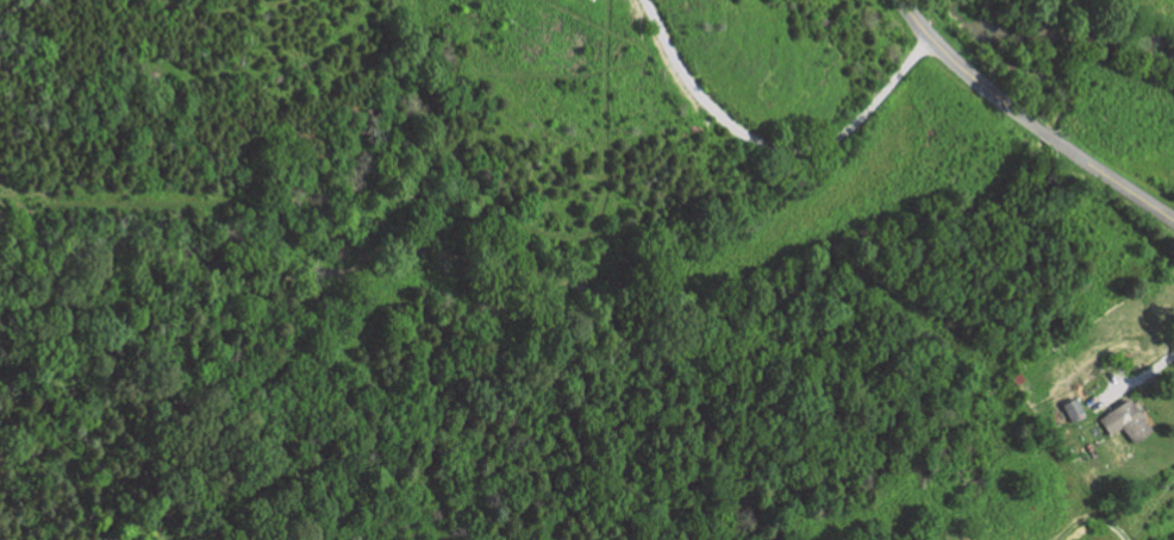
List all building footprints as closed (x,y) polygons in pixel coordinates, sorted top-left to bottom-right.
[(1076,395),(1086,414),(1074,420),(1064,402),(1076,395)] [(1151,428),(1148,422),(1151,420),(1137,400),(1134,402),(1130,396),(1099,417),(1110,433),(1122,426),(1132,441),(1151,428)]
